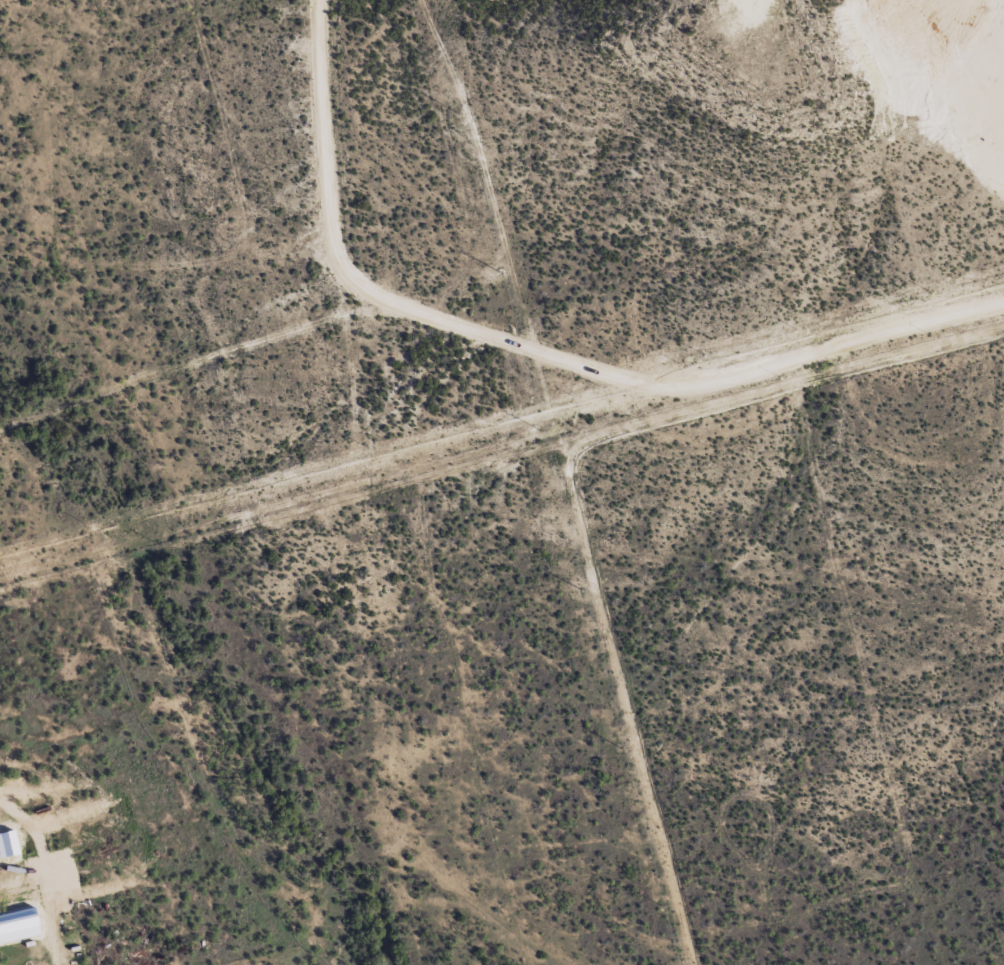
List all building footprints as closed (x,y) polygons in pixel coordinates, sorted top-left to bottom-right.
[(5,914),(10,927),(28,921),(24,907),(5,914)]
